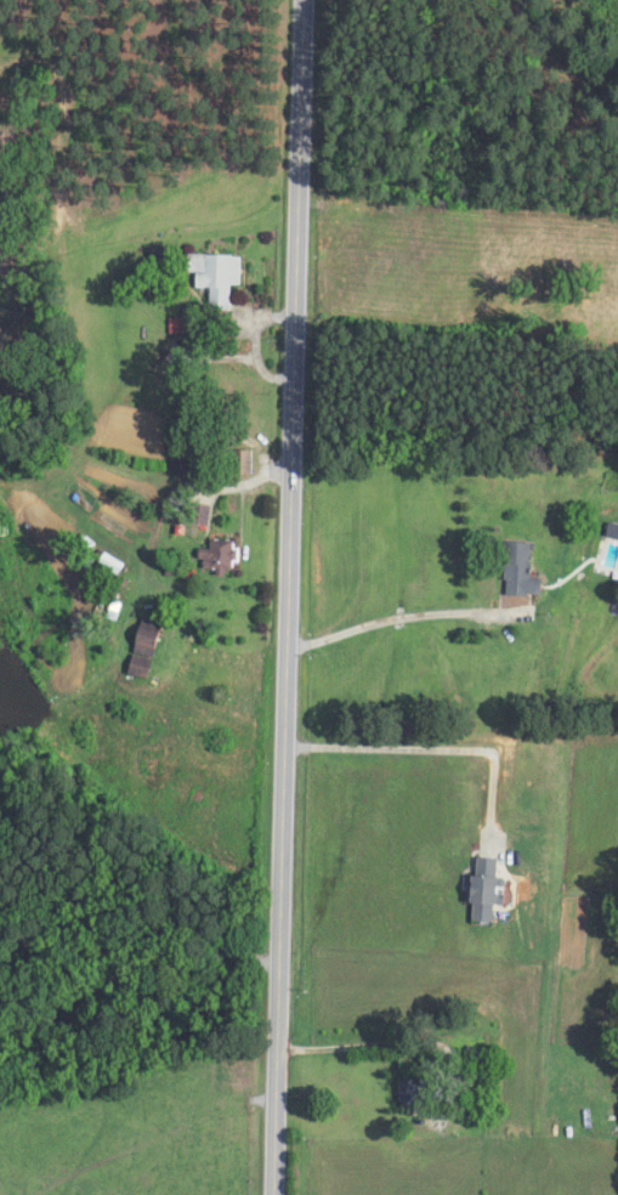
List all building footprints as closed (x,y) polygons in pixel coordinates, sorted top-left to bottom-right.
[(245,256),(191,254),(191,273),(198,274),(198,289),(212,290),(212,311),(231,312),(233,285),(243,286),(245,256)] [(253,450),(233,450),(233,473),(253,473),(253,450)] [(193,524),(210,525),(212,505),(194,505),(193,524)] [(234,573),(234,540),(211,540),(211,550),(202,550),(202,573),(234,573)] [(503,594),(537,594),(537,578),(527,578),(527,542),(503,542),(503,594)] [(134,653),(156,660),(167,622),(145,615),(134,653)] [(488,856),(469,856),(468,874),(462,874),(461,920),(487,921),(488,856)] [(395,1105),(425,1102),(423,1078),(393,1080),(395,1105)]
